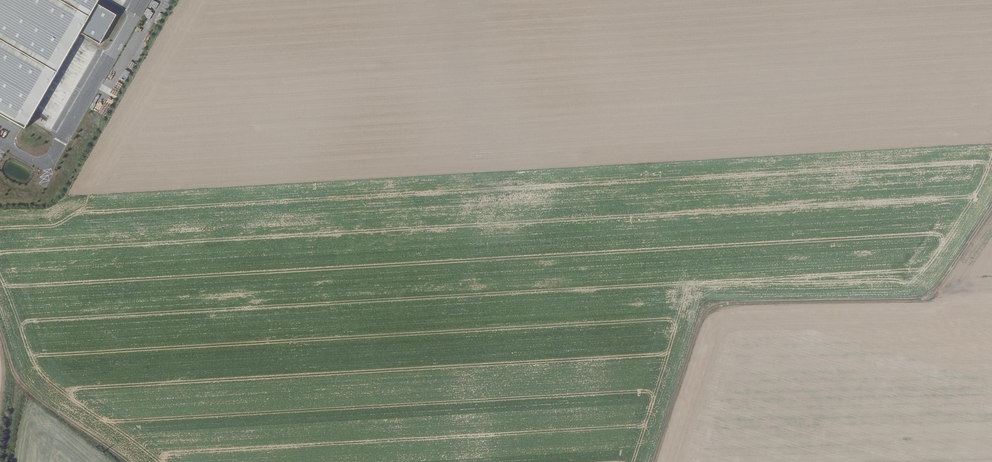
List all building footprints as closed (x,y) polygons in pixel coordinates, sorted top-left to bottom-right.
[(28,130),(83,35),(102,46),(119,16),(100,5),(103,0),(0,0),(0,114),(28,130)] [(119,92),(128,77),(121,73),(113,88),(119,92)]
